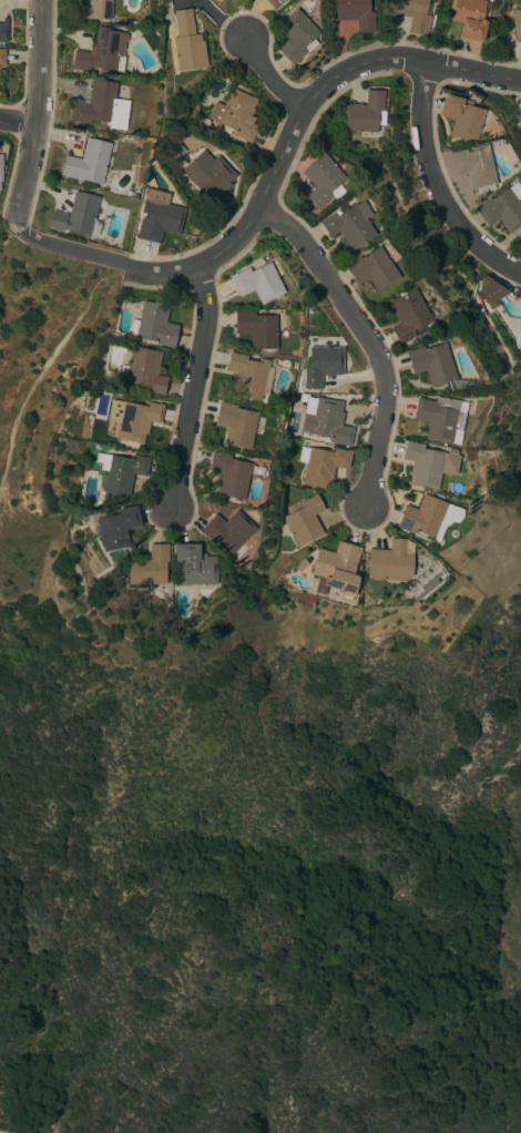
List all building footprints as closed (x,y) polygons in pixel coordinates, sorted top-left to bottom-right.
[(88,6),(88,0),(111,0),(110,20),(79,19),(79,6),(88,6)] [(273,11),(264,0),(285,0),(277,6),(278,7),(273,11)] [(335,20),(335,0),(368,0),(368,12),(372,12),(374,27),(374,32),(356,32),(356,20),(335,20)] [(390,12),(393,0),(433,0),(432,3),(427,2),(427,3),(430,3),(428,17),(430,17),(426,37),(407,32),(410,18),(390,12)] [(447,20),(451,0),(481,0),(486,1),(481,20),(486,21),(481,42),(458,38),(461,23),(447,20)] [(194,34),(198,33),(200,41),(202,41),(206,67),(177,71),(172,38),(176,37),(175,29),(173,30),(171,16),(174,16),(173,11),(191,8),(194,34)] [(318,32),(311,39),(317,44),(307,53),(305,52),(295,61),(296,62),(292,65),(276,49),(287,39),(276,27),(296,8),(318,32)] [(511,11),(520,9),(520,39),(515,40),(511,11)] [(73,50),(89,52),(90,45),(93,47),(96,27),(108,28),(108,30),(120,32),(125,33),(125,34),(126,35),(125,41),(124,42),(123,51),(122,51),(121,57),(123,57),(121,72),(115,71),(115,70),(93,68),(93,69),(90,68),(89,71),(71,69),(73,50)] [(125,130),(108,129),(109,122),(90,120),(90,124),(69,121),(71,102),(88,104),(89,98),(86,96),(86,92),(90,92),(90,89),(88,88),(88,83),(91,84),(91,80),(116,82),(114,99),(129,101),(125,130)] [(208,118),(207,116),(214,102),(215,103),(216,102),(223,105),(231,88),(251,96),(256,99),(252,109),(253,110),(249,118),(254,120),(252,124),(258,126),(251,143),(233,134),(234,131),(233,130),(229,135),(219,131),(223,125),(214,121),(215,121),(208,118)] [(343,131),(344,110),(343,110),(343,104),(346,104),(346,103),(361,104),(365,104),(365,90),(382,91),(382,111),(382,131),(376,131),(376,132),(343,131)] [(474,142),(456,136),(454,137),(449,135),(453,120),(439,115),(445,93),(450,94),(450,95),(471,102),(470,106),(484,110),(474,142)] [(197,116),(186,118),(185,103),(197,102),(197,116)] [(136,143),(118,141),(119,135),(119,134),(137,136),(137,137),(136,143)] [(111,144),(101,184),(79,178),(79,180),(61,175),(65,155),(79,159),(79,162),(85,137),(111,144)] [(185,151),(178,156),(171,149),(176,142),(185,151)] [(497,184),(493,184),(494,188),(476,193),(474,190),(470,191),(466,174),(452,177),(447,153),(466,149),(467,152),(469,151),(468,149),(487,144),(497,184)] [(203,150),(212,160),(217,155),(232,171),(236,175),(228,183),(231,184),(221,194),(227,201),(217,211),(180,171),(203,150)] [(305,196),(315,188),(300,173),(323,153),(345,178),(338,184),(345,192),(335,200),(331,196),(317,210),(305,196)] [(515,182),(520,189),(520,197),(518,200),(520,203),(520,239),(518,236),(517,237),(511,232),(509,233),(498,220),(488,227),(473,208),(489,197),(491,200),(508,186),(508,187),(515,182)] [(361,243),(365,247),(356,253),(354,248),(350,251),(337,232),(333,235),(334,235),(329,238),(318,222),(323,220),(324,220),(334,212),(336,216),(344,211),(340,205),(365,184),(369,197),(365,198),(361,193),(354,201),(356,204),(361,201),(366,207),(370,214),(364,218),(375,234),(361,243)] [(93,221),(100,222),(96,235),(90,234),(68,229),(63,228),(62,232),(47,228),(51,210),(67,214),(65,220),(67,220),(73,191),(99,197),(93,221)] [(201,196),(197,201),(192,195),(195,191),(201,196)] [(184,208),(180,229),(178,235),(162,231),(159,244),(134,237),(135,233),(136,233),(140,220),(142,221),(147,200),(184,208)] [(399,277),(381,289),(381,290),(377,294),(367,278),(357,286),(344,266),(359,256),(360,258),(378,246),(399,277)] [(277,299),(276,296),(259,304),(253,289),(239,297),(229,276),(247,267),(249,272),(268,262),(269,263),(275,261),(282,274),(276,277),(284,293),(280,294),(282,296),(277,299)] [(472,297),(496,308),(504,288),(481,278),(472,297)] [(412,331),(415,335),(408,339),(408,340),(403,343),(403,341),(399,344),(390,328),(398,324),(391,312),(395,310),(389,300),(395,298),(413,288),(422,304),(427,302),(431,310),(428,312),(432,320),(412,331)] [(168,306),(165,323),(177,325),(172,348),(167,347),(154,344),(155,341),(134,338),(135,336),(127,335),(131,319),(137,320),(142,300),(168,306)] [(276,349),(249,349),(249,334),(234,334),(234,312),(254,310),(254,316),(275,316),(276,349)] [(454,378),(429,386),(425,370),(412,375),(405,351),(410,349),(410,350),(422,347),(423,349),(443,343),(454,378)] [(156,376),(162,377),(162,376),(167,377),(166,381),(165,381),(163,395),(157,395),(157,394),(145,391),(146,387),(125,384),(132,347),(161,353),(156,376)] [(343,348),(341,369),(343,369),(343,375),(339,375),(339,376),(324,375),(320,375),(320,389),(310,389),(310,388),(303,388),(303,382),(304,382),(304,369),(308,369),(309,347),(343,348)] [(267,396),(260,395),(259,401),(231,395),(235,372),(224,370),(225,365),(226,366),(228,351),(234,353),(234,354),(246,356),(245,359),(257,363),(258,358),(268,360),(267,367),(272,368),(267,396)] [(472,374),(474,381),(450,388),(449,384),(451,382),(450,380),(472,374)] [(466,402),(460,431),(461,431),(458,445),(450,442),(450,445),(430,440),(429,440),(423,439),(427,422),(411,420),(416,398),(422,399),(433,401),(435,396),(446,398),(446,400),(447,400),(448,399),(466,402)] [(349,447),(344,446),(344,445),(328,441),(329,438),(299,431),(306,398),(314,400),(315,397),(336,401),(336,400),(343,401),(340,412),(343,412),(340,426),(353,428),(349,447)] [(162,406),(159,423),(149,421),(146,432),(144,432),(142,443),(114,438),(119,420),(106,418),(110,399),(143,406),(144,401),(162,406)] [(249,450),(223,445),(226,428),(213,425),(218,400),(236,404),(235,408),(256,412),(249,450)] [(451,474),(440,472),(437,490),(410,484),(411,474),(409,474),(411,461),(401,459),(405,440),(410,441),(410,442),(423,445),(422,449),(454,456),(451,474)] [(347,469),(334,467),(331,480),(330,480),(328,490),(321,489),(321,488),(300,483),(305,463),(297,461),(300,447),(306,448),(306,447),(329,451),(329,447),(346,450),(351,451),(347,469)] [(243,500),(215,494),(219,477),(208,476),(210,469),(207,469),(211,451),(229,455),(228,459),(252,463),(249,473),(248,473),(243,500)] [(143,458),(143,457),(149,458),(145,477),(142,476),(141,482),(131,481),(127,497),(116,494),(115,499),(104,497),(105,492),(101,491),(105,471),(99,470),(100,463),(93,462),(95,452),(110,456),(110,455),(130,459),(130,455),(143,458)] [(297,501),(298,503),(310,497),(310,496),(316,493),(324,510),(314,514),(323,533),(296,548),(282,518),(289,513),(285,507),(297,501)] [(433,539),(413,531),(412,533),(400,529),(395,527),(405,504),(416,510),(422,493),(448,504),(433,539)] [(140,527),(124,530),(125,535),(126,535),(129,547),(123,548),(102,552),(99,537),(92,538),(86,513),(115,507),(115,510),(135,506),(140,527)] [(197,531),(215,513),(223,522),(235,509),(255,528),(241,543),(247,549),(237,560),(231,554),(229,555),(210,538),(208,540),(202,534),(197,531)] [(366,579),(368,549),(389,550),(389,538),(407,539),(407,541),(412,544),(410,575),(405,581),(366,579)] [(310,574),(318,549),(334,553),(338,541),(360,548),(359,553),(358,553),(351,574),(358,576),(353,594),(351,594),(349,601),(339,598),(340,592),(326,588),(327,585),(321,584),(324,579),(310,574)] [(127,554),(147,554),(147,544),(167,544),(167,550),(166,550),(166,560),(164,563),(163,585),(126,584),(127,554)] [(186,584),(186,585),(177,585),(177,562),(173,562),(173,544),(197,544),(197,554),(204,554),(204,557),(215,557),(215,562),(214,562),(214,584),(186,584)] [(298,572),(294,568),(303,559),(307,563),(298,572)] [(439,570),(442,573),(436,579),(432,575),(439,570)] [(431,575),(437,583),(423,593),(418,586),(431,575)]
